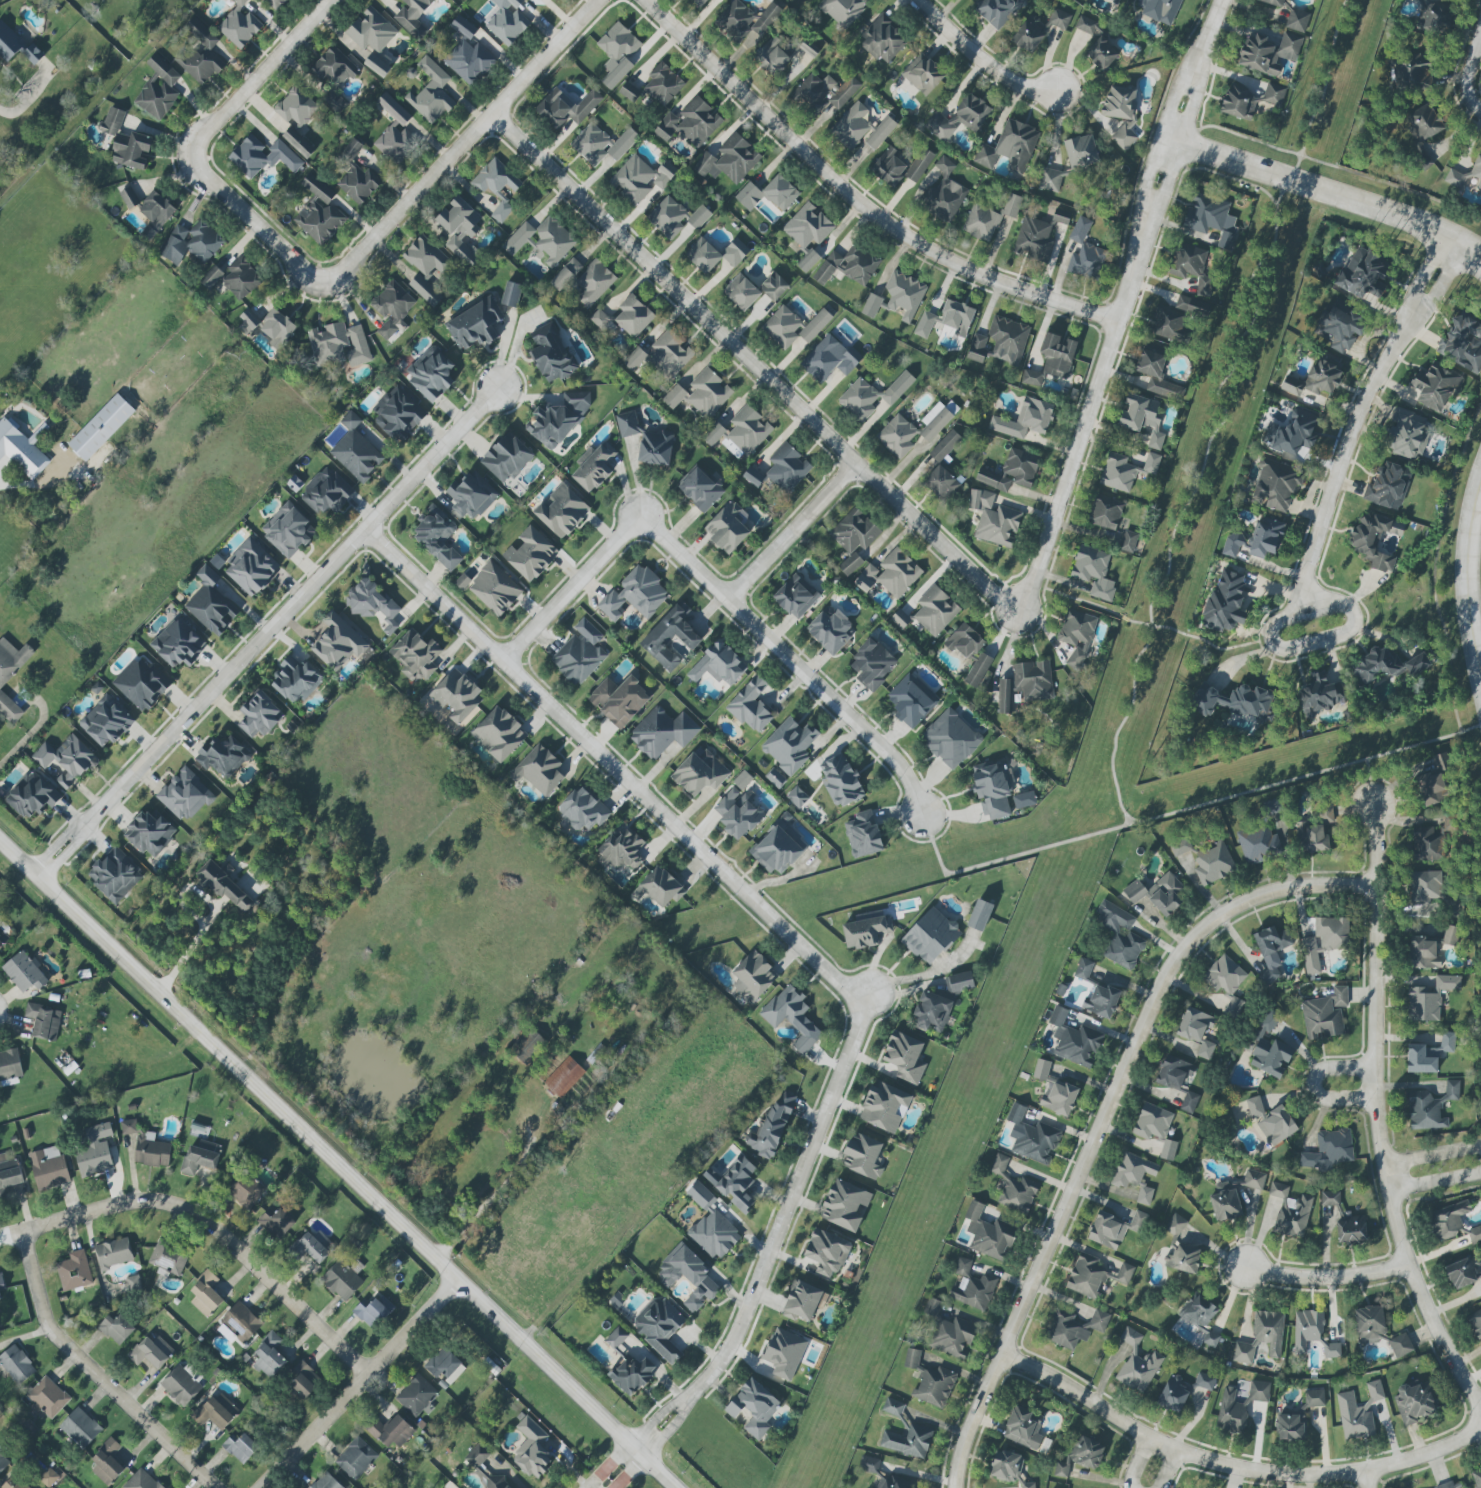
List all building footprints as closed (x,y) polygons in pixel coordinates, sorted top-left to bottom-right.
[(240,50),(262,26),(241,8),(249,0),(233,0),(238,4),(216,29),(240,50)] [(276,11),(286,0),(264,0),(276,11)] [(405,5),(392,18),(418,42),(428,31),(416,20),(434,0),(399,0),(405,5)] [(516,9),(525,0),(493,0),(501,7),(507,0),(516,9)] [(699,8),(707,0),(691,0),(699,8)] [(843,30),(870,2),(868,0),(822,0),(817,6),(843,30)] [(1027,0),(1015,0),(1013,2),(1012,0),(1003,0),(981,0),(973,8),(997,31),(1027,0)] [(1181,0),(1139,0),(1135,10),(1170,26),(1181,0)] [(1442,37),(1453,9),(1432,0),(1426,0),(1415,26),(1442,37)] [(484,23),(506,47),(530,25),(508,1),(484,23)] [(362,50),(368,44),(378,54),(398,32),(369,5),(362,13),(363,14),(345,34),(362,50)] [(1071,15),(1053,8),(1047,21),(1027,12),(1012,44),(1035,54),(1048,24),(1064,31),(1071,15)] [(1305,33),(1309,13),(1289,9),(1285,28),(1305,33)] [(442,60),(470,87),(495,61),(471,37),(477,31),(460,14),(449,25),(463,38),(442,60)] [(886,66),(908,39),(879,15),(861,36),(865,39),(861,45),(886,66)] [(1095,36),(1100,24),(1080,15),(1074,27),(1095,36)] [(173,60),(202,87),(225,63),(210,49),(219,41),(193,16),(182,28),(193,39),(173,60)] [(1,18),(0,19),(0,57),(6,63),(25,45),(1,18)] [(634,65),(628,60),(642,44),(617,21),(595,44),(610,58),(603,66),(608,72),(600,81),(610,91),(634,65)] [(1302,37),(1283,32),(1279,47),(1266,43),(1267,37),(1246,32),(1237,66),(1278,77),(1282,61),(1295,64),(1302,37)] [(791,60),(777,46),(781,42),(774,35),(753,56),(775,77),(791,60)] [(1119,53),(1100,35),(1084,53),(1103,70),(1119,53)] [(813,59),(820,50),(805,39),(798,47),(813,59)] [(34,65),(44,54),(32,43),(22,54),(34,65)] [(308,71),(320,81),(325,76),(338,87),(348,76),(351,79),(363,66),(349,53),(345,57),(332,45),(308,71)] [(900,74),(925,98),(946,75),(921,52),(900,74)] [(383,78),(391,67),(370,53),(363,64),(383,78)] [(133,103),(160,122),(179,93),(172,88),(181,74),(153,54),(145,65),(155,71),(133,103)] [(451,78),(425,55),(415,65),(431,79),(415,97),(409,91),(402,98),(433,126),(454,102),(441,89),(451,78)] [(1431,55),(1394,55),(1394,82),(1404,82),(1404,90),(1431,91),(1431,55)] [(685,84),(661,61),(647,75),(652,79),(643,89),(663,108),(685,84)] [(862,85),(851,75),(840,87),(827,75),(821,81),(811,72),(794,91),(818,113),(828,102),(838,111),(862,85)] [(625,82),(618,92),(633,102),(640,93),(625,82)] [(1261,101),(1280,108),(1286,89),(1268,82),(1261,101)] [(291,119),(301,127),(319,107),(295,85),(272,109),(287,123),(291,119)] [(1251,122),(1257,101),(1261,103),(1264,95),(1228,85),(1220,113),(1251,122)] [(603,99),(593,88),(575,106),(556,87),(534,109),(555,130),(569,116),(577,125),(603,99)] [(1119,127),(1109,136),(1123,152),(1138,138),(1130,128),(1139,120),(1132,112),(1143,103),(1129,87),(1120,95),(1116,90),(1100,105),(1119,127)] [(372,143),(393,163),(415,140),(402,128),(411,117),(385,92),(372,106),(383,116),(386,113),(394,120),(372,143)] [(945,143),(958,122),(976,134),(992,108),(967,92),(949,120),(935,111),(923,129),(945,143)] [(670,111),(652,131),(665,143),(677,130),(697,149),(722,122),(710,110),(711,108),(696,95),(676,117),(670,111)] [(897,124),(886,115),(875,128),(863,118),(869,111),(856,100),(828,132),(852,152),(862,140),(875,151),(897,124)] [(1407,111),(1416,140),(1445,132),(1440,117),(1435,119),(1430,104),(1407,111)] [(144,171),(148,156),(147,156),(153,138),(131,132),(130,137),(118,133),(125,111),(108,106),(101,131),(116,136),(109,161),(144,171)] [(1039,130),(1006,119),(996,148),(980,143),(973,163),(993,170),(997,156),(1011,160),(1008,170),(1024,175),(1039,130)] [(629,127),(614,143),(591,121),(569,145),(594,168),(607,153),(616,162),(639,136),(629,127)] [(306,159),(315,149),(298,132),(300,130),(293,123),(281,136),(306,159)] [(762,157),(735,131),(714,154),(708,149),(693,165),(711,183),(721,172),(735,185),(762,157)] [(303,163),(279,139),(267,151),(249,134),(227,158),(250,180),(266,163),(271,168),(279,160),(293,174),(303,163)] [(1063,141),(1071,171),(1099,164),(1091,134),(1063,141)] [(335,186),(361,206),(381,180),(367,170),(365,172),(351,162),(363,145),(352,137),(335,160),(348,170),(335,186)] [(917,184),(935,155),(922,147),(905,177),(917,184)] [(908,163),(885,148),(869,173),(895,188),(903,174),(901,173),(908,163)] [(1478,179),(1475,187),(1480,190),(1480,148),(1470,176),(1478,179)] [(608,181),(636,206),(654,185),(660,191),(674,175),(661,163),(654,171),(633,153),(608,181)] [(967,189),(947,179),(955,163),(940,156),(934,168),(944,173),(936,190),(928,186),(919,206),(952,221),(967,189)] [(522,185),(495,157),(470,181),(482,194),(488,188),(502,202),(490,214),(499,224),(515,209),(499,193),(506,186),(513,193),(522,185)] [(1063,172),(1043,167),(1037,188),(1057,193),(1063,172)] [(1457,193),(1473,176),(1468,171),(1463,177),(1453,168),(1442,179),(1457,193)] [(761,192),(749,181),(734,198),(749,212),(763,196),(781,213),(800,194),(778,173),(761,192)] [(291,219),(320,247),(346,219),(328,202),(334,195),(323,184),(318,189),(305,178),(299,184),(313,197),(291,219)] [(128,210),(139,204),(130,185),(118,191),(128,210)] [(159,230),(176,209),(154,190),(136,210),(159,230)] [(1022,197),(1007,193),(1001,214),(1016,219),(1022,197)] [(1217,247),(1230,251),(1239,218),(1227,215),(1230,203),(1193,193),(1183,228),(1206,234),(1207,228),(1221,232),(1217,247)] [(697,231),(712,213),(701,204),(691,215),(667,194),(646,219),(670,240),(686,221),(697,231)] [(444,245),(469,269),(481,256),(465,241),(478,227),(475,224),(482,218),(457,195),(447,206),(434,219),(452,236),(444,245)] [(835,227),(808,200),(781,229),(803,250),(812,240),(818,245),(835,227)] [(991,242),(1001,213),(972,203),(961,232),(991,242)] [(1072,210),(1056,205),(1051,222),(1067,227),(1072,210)] [(544,263),(551,269),(578,241),(549,214),(534,230),(541,236),(534,243),(549,258),(544,263)] [(1056,240),(1048,237),(1052,225),(1024,215),(1011,252),(1022,256),(1023,255),(1047,264),(1056,240)] [(1108,252),(1083,242),(1091,221),(1078,215),(1068,239),(1081,245),(1077,255),(1072,253),(1065,270),(1096,282),(1108,252)] [(176,223),(158,254),(178,266),(186,252),(208,264),(224,236),(197,220),(190,232),(176,223)] [(511,257),(536,231),(525,221),(501,246),(511,257)] [(401,257),(418,271),(407,285),(433,306),(443,295),(426,281),(436,269),(440,273),(451,260),(420,234),(401,257)] [(722,257),(734,268),(750,251),(736,238),(720,255),(701,236),(684,255),(705,275),(722,257)] [(1208,252),(1179,242),(1168,274),(1184,279),(1186,274),(1199,278),(1194,292),(1209,297),(1215,279),(1201,274),(1208,252)] [(835,269),(864,287),(880,261),(852,243),(843,257),(831,250),(812,279),(824,287),(835,269)] [(1332,287),(1363,298),(1364,294),(1378,299),(1381,290),(1378,289),(1389,258),(1355,246),(1347,269),(1340,266),(1332,287)] [(821,258),(813,249),(797,265),(805,273),(821,258)] [(226,269),(230,273),(221,282),(240,302),(263,280),(240,256),(226,269)] [(583,267),(572,257),(549,282),(559,292),(583,267)] [(585,291),(577,300),(588,310),(617,278),(595,258),(574,281),(585,291)] [(224,273),(214,265),(200,281),(209,290),(224,273)] [(909,325),(927,285),(893,270),(884,290),(889,293),(883,307),(894,312),(897,306),(905,310),(900,321),(909,325)] [(775,303),(790,286),(773,271),(758,288),(775,303)] [(761,293),(739,273),(722,291),(744,312),(761,293)] [(416,303),(393,279),(369,303),(386,320),(376,331),(386,341),(402,326),(398,322),(416,303)] [(517,308),(521,284),(506,281),(501,305),(517,308)] [(656,316),(631,293),(618,307),(622,311),(613,320),(634,339),(656,316)] [(873,319),(882,299),(869,293),(860,313),(873,319)] [(1174,307),(1209,317),(1213,305),(1178,295),(1174,307)] [(444,323),(460,351),(478,341),(481,347),(498,338),(492,325),(503,318),(491,296),(444,323)] [(922,310),(913,335),(927,339),(933,322),(955,329),(953,335),(965,339),(975,309),(946,299),(940,317),(922,310)] [(784,351),(799,336),(795,332),(803,324),(783,304),(760,327),(784,351)] [(1315,331),(1330,339),(1326,347),(1345,356),(1355,335),(1358,336),(1366,319),(1350,311),(1348,315),(1327,305),(1315,331)] [(1185,315),(1155,306),(1147,332),(1171,340),(1174,330),(1179,332),(1185,315)] [(278,351),(297,326),(273,307),(261,322),(245,309),(239,318),(243,321),(237,329),(248,338),(257,327),(272,339),(269,344),(278,351)] [(808,344),(833,317),(822,307),(797,334),(808,344)] [(615,324),(598,309),(589,319),(605,334),(615,324)] [(1477,376),(1480,369),(1480,346),(1478,344),(1480,339),(1480,326),(1457,312),(1443,338),(1442,337),(1434,351),(1477,376)] [(1030,326),(993,316),(987,338),(993,339),(988,357),(1019,365),(1030,326)] [(372,361),(361,324),(345,329),(343,321),(320,327),(305,331),(317,368),(345,360),(341,347),(352,344),(354,351),(346,353),(350,368),(372,361)] [(529,334),(537,347),(529,353),(549,386),(578,368),(550,322),(529,334)] [(648,348),(654,354),(647,360),(668,381),(695,354),(687,346),(687,347),(667,328),(648,348)] [(1068,380),(1076,341),(1067,339),(1065,345),(1058,344),(1060,336),(1044,332),(1039,355),(1045,356),(1041,373),(1023,369),(1020,384),(1040,388),(1043,374),(1068,380)] [(847,351),(828,333),(799,364),(820,384),(836,367),(845,376),(863,358),(851,347),(847,351)] [(983,334),(970,335),(970,360),(984,360),(983,334)] [(455,382),(447,374),(455,367),(433,344),(403,373),(432,404),(455,382)] [(623,363),(632,372),(648,356),(638,347),(623,363)] [(1149,376),(1145,391),(1181,401),(1184,387),(1160,381),(1166,357),(1140,350),(1134,372),(1149,376)] [(1305,383),(1285,376),(1279,390),(1299,397),(1302,390),(1318,396),(1316,401),(1311,399),(1310,402),(1320,405),(1324,393),(1332,396),(1344,364),(1316,354),(1305,383)] [(689,384),(695,390),(685,400),(707,420),(733,392),(723,382),(706,366),(689,384)] [(890,407),(915,380),(905,369),(880,395),(860,376),(837,400),(861,424),(875,409),(871,405),(879,396),(890,407)] [(373,421),(399,445),(428,414),(397,383),(372,410),(378,416),(373,421)] [(687,393),(676,383),(661,400),(671,410),(687,393)] [(563,392),(564,406),(550,407),(545,403),(546,412),(538,406),(534,412),(534,423),(527,423),(523,429),(554,452),(583,413),(583,415),(590,406),(590,392),(563,392)] [(135,411),(116,393),(67,445),(85,462),(135,411)] [(1117,426),(1139,431),(1141,425),(1152,427),(1147,447),(1160,451),(1165,434),(1157,432),(1160,419),(1155,418),(1159,401),(1127,393),(1123,407),(1122,407),(1117,426)] [(1045,434),(1053,404),(1023,396),(1016,423),(991,416),(987,430),(1023,440),(1026,429),(1045,434)] [(773,429),(763,419),(746,403),(729,422),(734,426),(725,437),(732,443),(727,448),(730,450),(734,446),(747,458),(773,429)] [(875,437),(900,460),(913,446),(909,441),(917,432),(928,443),(953,416),(940,403),(915,429),(898,412),(875,437)] [(1432,429),(1417,423),(1420,417),(1400,407),(1387,437),(1391,439),(1387,449),(1416,462),(1432,429)] [(348,430),(328,452),(362,483),(385,458),(354,429),(362,421),(350,410),(340,422),(348,430)] [(621,438),(640,433),(634,410),(614,416),(621,438)] [(1322,419),(1298,410),(1291,428),(1271,420),(1262,444),(1306,461),(1322,419)] [(5,455),(32,481),(50,462),(33,445),(46,431),(40,426),(27,440),(4,417),(0,422),(0,459),(5,455)] [(711,447),(726,431),(717,423),(702,439),(711,447)] [(668,467),(674,435),(643,429),(637,461),(668,467)] [(938,463),(962,438),(951,429),(928,454),(938,463)] [(509,476),(512,479),(535,455),(509,430),(479,461),(502,483),(509,476)] [(613,470),(605,464),(616,452),(604,441),(594,451),(590,447),(575,462),(579,466),(570,476),(590,495),(613,470)] [(812,467),(803,458),(785,441),(767,459),(773,465),(764,474),(786,495),(812,467)] [(1030,489),(1040,456),(1009,447),(1001,477),(987,473),(983,485),(1007,492),(1010,483),(1030,489)] [(1129,493),(1135,470),(1156,475),(1161,456),(1147,452),(1143,469),(1126,464),(1128,457),(1108,451),(1099,485),(1129,493)] [(1361,499),(1398,512),(1412,471),(1381,460),(1373,485),(1367,483),(1361,499)] [(1287,513),(1294,484),(1300,486),(1303,473),(1261,462),(1250,503),(1287,513)] [(943,503),(960,484),(939,464),(922,483),(943,503)] [(354,491),(327,465),(298,496),(320,517),(336,500),(341,504),(354,491)] [(724,492),(697,466),(676,488),(703,513),(724,492)] [(757,487),(764,477),(749,466),(742,476),(757,487)] [(498,493),(478,476),(475,479),(468,473),(459,484),(454,481),(445,492),(456,501),(450,508),(463,518),(466,514),(475,521),(498,493)] [(561,540),(592,508),(562,481),(532,513),(561,540)] [(973,538),(1011,548),(1014,536),(1015,536),(1022,512),(994,504),(996,495),(972,488),(967,508),(980,512),(973,538)] [(1118,530),(1123,500),(1094,495),(1089,525),(1118,530)] [(750,532),(742,524),(749,516),(731,499),(702,530),(728,555),(750,532)] [(258,530),(289,560),(318,531),(287,501),(258,530)] [(463,559),(444,541),(457,528),(432,503),(416,519),(422,525),(412,535),(449,572),(463,559)] [(858,545),(864,551),(882,532),(854,506),(828,534),(850,555),(858,545)] [(1405,525),(1360,511),(1348,550),(1372,557),(1369,567),(1390,574),(1395,558),(1378,553),(1385,532),(1401,537),(1405,525)] [(1285,522),(1257,515),(1252,538),(1227,531),(1221,554),(1235,558),(1237,552),(1264,558),(1265,552),(1277,555),(1285,522)] [(530,583),(560,552),(530,524),(514,541),(501,555),(530,583)] [(1133,554),(1138,533),(1125,530),(1120,551),(1133,554)] [(253,598),(282,564),(250,537),(221,570),(253,598)] [(1111,554),(1079,544),(1069,576),(1088,582),(1090,576),(1094,577),(1089,596),(1110,602),(1116,582),(1103,578),(1111,554)] [(897,600),(923,571),(913,563),(914,562),(896,546),(879,565),(883,569),(880,573),(869,563),(852,582),(865,594),(876,581),(897,600)] [(864,562),(855,551),(837,567),(846,577),(864,562)] [(498,618),(524,591),(492,560),(466,587),(498,618)] [(647,620),(669,595),(657,584),(660,581),(640,563),(614,591),(612,589),(596,606),(614,623),(622,614),(617,610),(625,600),(647,620)] [(220,578),(205,564),(194,575),(204,584),(183,607),(217,637),(238,614),(211,588),(220,578)] [(1203,628),(1222,632),(1223,629),(1233,632),(1235,623),(1243,625),(1246,613),(1238,611),(1246,575),(1216,568),(1203,628)] [(820,596),(795,572),(772,597),(797,621),(820,596)] [(400,611),(366,575),(341,599),(363,623),(376,610),(389,624),(382,630),(388,636),(399,626),(392,618),(400,611)] [(961,609),(953,602),(952,603),(932,584),(916,602),(921,607),(910,619),(899,609),(890,618),(902,630),(912,620),(932,639),(961,609)] [(638,645),(670,673),(682,660),(665,645),(674,635),(691,651),(702,639),(682,620),(691,610),(679,599),(638,645)] [(1098,618),(1067,608),(1056,640),(1072,646),(1066,665),(1080,670),(1098,618)] [(851,638),(845,632),(852,624),(838,609),(829,617),(823,611),(804,628),(831,656),(851,638)] [(358,658),(370,644),(331,610),(321,622),(327,627),(309,648),(335,671),(352,653),(358,658)] [(149,645),(174,669),(182,661),(186,665),(208,643),(178,615),(149,645)] [(607,655),(595,644),(603,636),(583,617),(572,629),(575,632),(548,661),(577,687),(607,655)] [(954,648),(966,659),(970,654),(972,656),(986,642),(963,621),(943,644),(951,652),(954,648)] [(400,671),(411,682),(418,675),(424,681),(437,668),(431,662),(443,650),(431,638),(427,643),(411,628),(388,652),(404,667),(400,671)] [(35,652),(26,643),(18,652),(2,636),(0,639),(0,688),(35,652)] [(898,660),(869,637),(848,665),(859,673),(855,679),(873,693),(898,660)] [(685,675),(694,684),(705,671),(719,683),(722,680),(730,687),(748,667),(717,639),(685,675)] [(1404,680),(1427,669),(1429,663),(1424,652),(1401,663),(1396,652),(1390,655),(1387,650),(1378,647),(1359,657),(1357,665),(1351,667),(1360,687),(1375,680),(1377,672),(1404,680)] [(965,683),(979,689),(992,657),(978,651),(965,683)] [(112,683),(143,714),(172,684),(141,654),(112,683)] [(271,685),(297,708),(325,675),(307,659),(301,666),(289,655),(271,675),(276,679),(271,685)] [(1023,702),(1053,700),(1049,660),(1033,661),(1033,662),(1012,664),(1014,692),(1022,691),(1023,702)] [(485,697),(454,667),(428,695),(442,708),(446,704),(454,711),(448,717),(458,726),(485,697)] [(1303,714),(1345,704),(1340,682),(1327,685),(1324,670),(1309,674),(1311,683),(1297,687),(1303,714)] [(911,730),(939,701),(909,672),(885,697),(896,707),(891,712),(911,730)] [(725,706),(755,735),(774,716),(755,698),(768,684),(757,673),(725,706)] [(651,696),(629,676),(619,687),(607,676),(586,699),(596,707),(620,730),(651,696)] [(1009,679),(998,679),(998,713),(1009,713),(1009,679)] [(1277,693),(1254,686),(1254,688),(1240,684),(1238,691),(1232,689),(1229,696),(1198,687),(1191,710),(1211,716),(1214,707),(1267,724),(1277,693)] [(0,689),(0,714),(12,725),(24,713),(0,689)] [(252,739),(258,732),(264,737),(285,714),(259,690),(240,711),(245,716),(237,725),(252,739)] [(102,748),(110,740),(114,744),(136,721),(107,693),(77,724),(102,748)] [(529,734),(496,705),(469,735),(501,764),(529,734)] [(682,711),(673,720),(656,705),(627,737),(653,761),(673,740),(683,749),(701,729),(682,711)] [(951,771),(982,741),(949,707),(918,737),(951,771)] [(790,777),(809,757),(803,751),(820,734),(808,723),(802,729),(789,716),(759,747),(790,777)] [(253,754),(233,732),(223,742),(217,735),(193,758),(205,771),(212,766),(225,780),(253,754)] [(44,769),(54,759),(65,769),(55,780),(68,792),(99,759),(72,733),(55,750),(46,741),(31,757),(44,769)] [(523,777),(545,798),(564,778),(556,769),(561,764),(539,742),(508,775),(516,783),(523,777)] [(730,773),(700,744),(669,776),(693,799),(707,784),(714,790),(730,773)] [(864,796),(845,752),(818,764),(824,777),(821,779),(835,809),(864,796)] [(1424,807),(1451,797),(1443,774),(1451,772),(1444,752),(1432,757),(1436,768),(1413,777),(1424,807)] [(1010,816),(1006,797),(1014,795),(1007,762),(984,767),(983,764),(970,766),(977,800),(979,800),(983,821),(1010,816)] [(213,794),(184,766),(155,796),(184,825),(213,794)] [(62,796),(29,769),(3,801),(27,820),(34,812),(38,815),(46,804),(52,809),(62,796)] [(556,811),(578,831),(582,826),(590,833),(610,812),(580,785),(556,811)] [(785,796),(798,809),(809,798),(796,785),(785,796)] [(713,809),(723,817),(718,823),(739,842),(764,814),(733,786),(713,809)] [(1012,796),(1016,809),(1036,804),(1033,791),(1012,796)] [(1322,824),(1334,822),(1331,805),(1319,807),(1322,824)] [(854,813),(856,819),(843,823),(853,858),(883,850),(872,809),(854,813)] [(121,834),(142,854),(145,851),(153,858),(177,831),(161,816),(156,821),(144,810),(121,834)] [(748,852),(770,874),(774,869),(780,875),(804,850),(776,823),(748,852)] [(1282,853),(1276,833),(1270,835),(1266,823),(1236,833),(1246,865),(1282,853)] [(1322,824),(1298,825),(1300,853),(1329,851),(1328,834),(1323,834),(1322,824)] [(1413,862),(1444,860),(1442,833),(1432,834),(1432,827),(1411,828),(1413,862)] [(1202,886),(1236,871),(1223,842),(1195,854),(1188,838),(1169,846),(1174,858),(1191,850),(1198,867),(1194,869),(1202,886)] [(84,875),(116,904),(144,874),(115,846),(101,862),(98,860),(84,875)] [(254,902),(210,860),(196,873),(240,916),(254,902)] [(687,891),(657,864),(638,887),(663,909),(671,899),(676,903),(687,891)] [(1166,918),(1183,902),(1176,895),(1184,888),(1168,871),(1147,890),(1136,878),(1122,891),(1134,905),(1144,895),(1166,918)] [(1442,871),(1408,872),(1409,905),(1430,905),(1429,899),(1442,898),(1442,871)] [(983,932),(994,905),(977,898),(966,926),(983,932)] [(1131,971),(1146,941),(1128,932),(1136,916),(1102,900),(1091,921),(1111,931),(1099,955),(1131,971)] [(900,940),(929,967),(962,932),(933,905),(900,940)] [(846,950),(878,945),(876,934),(892,931),(890,915),(841,923),(846,950)] [(1319,975),(1319,951),(1348,951),(1349,918),(1314,918),(1314,937),(1303,937),(1303,975),(1319,975)] [(1454,946),(1459,927),(1446,925),(1442,944),(1454,946)] [(1253,934),(1266,969),(1262,970),(1264,975),(1259,977),(1262,985),(1280,977),(1277,968),(1282,966),(1276,951),(1291,945),(1284,928),(1276,931),(1274,926),(1253,934)] [(1426,937),(1410,936),(1409,968),(1440,968),(1441,957),(1435,956),(1436,941),(1426,941),(1426,937)] [(1,965),(20,994),(34,985),(37,990),(48,982),(26,948),(1,965)] [(1248,975),(1223,953),(1201,977),(1213,989),(1220,991),(1229,1000),(1223,1012),(1235,1017),(1239,1013),(1244,1001),(1233,996),(1237,986),(1248,975)] [(1088,979),(1094,962),(1080,957),(1074,974),(1088,979)] [(90,976),(90,969),(77,970),(78,977),(90,976)] [(970,970),(944,977),(948,994),(974,988),(970,970)] [(1407,987),(1407,1021),(1440,1021),(1440,990),(1460,990),(1460,977),(1435,977),(1434,993),(1426,993),(1426,987),(1407,987)] [(1109,1020),(1121,993),(1097,982),(1089,999),(1085,997),(1080,1007),(1109,1020)] [(758,1015),(774,1029),(784,1019),(801,1034),(791,1045),(803,1056),(823,1034),(802,1015),(809,1008),(801,1001),(804,998),(787,983),(758,1015)] [(1301,1001),(1306,1040),(1344,1035),(1340,1007),(1348,1006),(1345,985),(1332,987),(1333,996),(1301,1001)] [(914,1025),(941,1035),(953,1001),(922,990),(913,1016),(916,1017),(914,1025)] [(34,1018),(32,1038),(57,1041),(61,1008),(26,1004),(24,1017),(34,1018)] [(1104,1034),(1080,1025),(1078,1031),(1062,1025),(1068,1010),(1055,1005),(1048,1023),(1056,1026),(1052,1037),(1058,1039),(1052,1055),(1090,1069),(1095,1056),(1096,1057),(1104,1034)] [(1215,1044),(1201,1039),(1206,1028),(1211,1030),(1216,1017),(1186,1007),(1176,1035),(1200,1044),(1196,1056),(1209,1061),(1215,1044)] [(1248,1065),(1280,1079),(1285,1065),(1287,1066),(1294,1048),(1274,1040),(1272,1044),(1265,1041),(1277,1013),(1264,1008),(1250,1043),(1256,1045),(1248,1065)] [(509,1050),(526,1066),(547,1042),(530,1027),(509,1050)] [(924,1043),(894,1030),(881,1059),(898,1067),(894,1076),(917,1086),(927,1064),(917,1059),(924,1043)] [(1440,1048),(1426,1048),(1425,1057),(1442,1058),(1442,1052),(1454,1053),(1455,1032),(1441,1032),(1440,1048)] [(1407,1072),(1437,1073),(1437,1058),(1424,1058),(1425,1044),(1407,1044),(1407,1072)] [(23,1080),(17,1049),(0,1052),(0,1084),(23,1080)] [(1154,1081),(1178,1091),(1185,1075),(1191,1077),(1195,1067),(1166,1054),(1154,1081)] [(543,1083),(560,1099),(585,1071),(568,1056),(543,1083)] [(1070,1116),(1077,1086),(1047,1078),(1051,1062),(1037,1058),(1032,1078),(1045,1081),(1039,1108),(1070,1116)] [(1459,1100),(1459,1080),(1445,1080),(1446,1098),(1429,1098),(1429,1091),(1408,1092),(1409,1129),(1448,1128),(1448,1118),(1441,1118),(1440,1101),(1459,1100)] [(858,1121),(897,1133),(910,1094),(871,1081),(858,1121)] [(797,1096),(778,1089),(759,1135),(750,1131),(743,1147),(772,1159),(797,1096)] [(1179,1109),(1191,1114),(1199,1096),(1187,1091),(1179,1109)] [(1298,1130),(1282,1104),(1267,1114),(1256,1095),(1244,1102),(1255,1121),(1271,1147),(1298,1130)] [(1174,1113),(1143,1101),(1131,1133),(1148,1140),(1151,1134),(1164,1139),(1174,1113)] [(1010,1152),(1047,1166),(1052,1154),(1053,1154),(1061,1131),(1037,1122),(1035,1128),(1020,1122),(1026,1107),(1013,1102),(1006,1120),(1014,1124),(1010,1136),(1015,1139),(1010,1152)] [(171,1143),(154,1141),(155,1133),(136,1131),(137,1121),(122,1119),(121,1133),(137,1135),(133,1163),(168,1167),(171,1143)] [(84,1128),(88,1146),(73,1149),(80,1177),(113,1169),(106,1139),(113,1137),(109,1122),(84,1128)] [(1351,1166),(1352,1130),(1317,1130),(1316,1153),(1300,1152),(1299,1164),(1351,1166)] [(877,1181),(883,1168),(878,1166),(881,1158),(877,1157),(883,1143),(853,1131),(844,1155),(846,1156),(842,1167),(877,1181)] [(214,1170),(222,1146),(199,1139),(197,1147),(188,1145),(180,1172),(193,1176),(197,1164),(214,1170)] [(1160,1159),(1174,1161),(1176,1141),(1162,1139),(1160,1159)] [(70,1183),(63,1153),(59,1154),(57,1146),(28,1152),(37,1190),(70,1183)] [(1160,1166),(1123,1151),(1110,1184),(1125,1190),(1128,1182),(1140,1187),(1135,1201),(1148,1206),(1155,1188),(1140,1182),(1144,1173),(1155,1177),(1160,1166)] [(17,1159),(7,1161),(5,1153),(0,1154),(0,1196),(9,1193),(7,1187),(24,1183),(17,1159)] [(1027,1215),(1039,1184),(1021,1176),(1020,1181),(1003,1174),(1009,1158),(996,1153),(989,1172),(1005,1179),(995,1203),(1027,1215)] [(702,1174),(730,1201),(730,1202),(743,1214),(754,1202),(744,1192),(754,1181),(749,1176),(756,1169),(740,1154),(719,1176),(709,1167),(702,1174)] [(1266,1174),(1247,1169),(1242,1185),(1261,1191),(1266,1174)] [(267,1189),(246,1171),(227,1193),(247,1211),(267,1189)] [(818,1217),(855,1233),(863,1216),(855,1213),(859,1205),(866,1208),(872,1194),(835,1178),(818,1217)] [(717,1199),(697,1180),(685,1193),(705,1212),(686,1233),(718,1262),(742,1235),(710,1206),(717,1199)] [(1209,1196),(1215,1222),(1241,1215),(1232,1180),(1214,1184),(1217,1194),(1209,1196)] [(1312,1196),(1299,1194),(1298,1200),(1286,1198),(1289,1186),(1271,1182),(1268,1196),(1280,1198),(1274,1232),(1304,1238),(1312,1196)] [(1366,1242),(1365,1215),(1341,1216),(1340,1191),(1320,1192),(1321,1206),(1337,1206),(1338,1243),(1366,1242)] [(1004,1262),(1017,1228),(995,1219),(993,1225),(978,1219),(984,1205),(970,1199),(964,1218),(970,1220),(965,1232),(973,1235),(968,1248),(1004,1262)] [(1428,1211),(1437,1241),(1464,1233),(1459,1216),(1471,1212),(1468,1200),(1428,1211)] [(271,1219),(263,1213),(257,1221),(280,1240),(295,1221),(279,1208),(271,1219)] [(1117,1251),(1125,1228),(1141,1234),(1148,1215),(1135,1210),(1130,1223),(1097,1211),(1087,1240),(1117,1251)] [(1163,1228),(1177,1238),(1188,1222),(1174,1212),(1163,1228)] [(1480,1241),(1480,1225),(1466,1229),(1470,1245),(1480,1241)] [(803,1257),(818,1262),(814,1273),(830,1278),(833,1271),(841,1274),(852,1241),(814,1228),(803,1257)] [(305,1252),(319,1265),(333,1249),(317,1235),(314,1238),(306,1230),(290,1249),(300,1258),(305,1252)] [(93,1246),(100,1270),(133,1260),(127,1237),(93,1246)] [(721,1290),(704,1274),(709,1269),(682,1243),(652,1274),(667,1289),(682,1274),(696,1288),(682,1303),(693,1314),(706,1301),(708,1303),(721,1290)] [(1201,1251),(1176,1244),(1173,1256),(1166,1254),(1163,1265),(1194,1275),(1201,1251)] [(62,1292),(92,1284),(84,1249),(68,1253),(70,1259),(55,1263),(62,1292)] [(1065,1288),(1095,1300),(1104,1277),(1127,1286),(1135,1267),(1121,1262),(1118,1272),(1097,1264),(1099,1259),(1079,1251),(1065,1288)] [(971,1260),(957,1257),(954,1275),(968,1277),(971,1260)] [(344,1303),(364,1282),(339,1258),(319,1280),(344,1303)] [(219,1280),(208,1269),(188,1290),(195,1296),(190,1302),(206,1318),(224,1300),(211,1288),(219,1280)] [(947,1298),(985,1312),(997,1280),(981,1274),(979,1282),(962,1276),(957,1289),(951,1287),(947,1298)] [(141,1288),(138,1275),(125,1278),(128,1291),(141,1288)] [(809,1324),(822,1290),(795,1279),(781,1313),(809,1324)] [(1218,1309),(1195,1292),(1178,1314),(1201,1332),(1218,1309)] [(395,1308),(381,1293),(365,1308),(360,1303),(352,1310),(371,1331),(395,1308)] [(672,1365),(682,1354),(667,1340),(686,1320),(663,1298),(658,1303),(653,1299),(629,1324),(672,1365)] [(936,1316),(941,1302),(929,1298),(925,1312),(936,1316)] [(217,1330),(230,1342),(235,1337),(243,1345),(263,1324),(238,1300),(220,1320),(223,1323),(217,1330)] [(1378,1341),(1378,1334),(1384,1334),(1383,1306),(1355,1308),(1356,1342),(1378,1341)] [(1073,1350),(1077,1339),(1086,1342),(1091,1329),(1103,1334),(1110,1314),(1094,1308),(1088,1326),(1072,1320),(1074,1315),(1056,1308),(1045,1340),(1073,1350)] [(1480,1337),(1480,1308),(1465,1316),(1476,1340),(1480,1337)] [(1284,1313),(1254,1310),(1251,1346),(1257,1347),(1257,1343),(1269,1344),(1267,1358),(1279,1359),(1284,1313)] [(1293,1354),(1306,1354),(1307,1341),(1322,1341),(1323,1311),(1294,1311),(1293,1354)] [(114,1320),(109,1315),(97,1327),(118,1347),(136,1329),(120,1313),(114,1320)] [(952,1323),(940,1319),(929,1348),(965,1360),(977,1325),(954,1317),(952,1323)] [(628,1333),(616,1325),(604,1343),(616,1351),(628,1333)] [(1141,1395),(1164,1357),(1151,1349),(1145,1360),(1134,1353),(1144,1337),(1126,1326),(1118,1339),(1133,1348),(1114,1379),(1141,1395)] [(772,1375),(792,1382),(808,1339),(774,1327),(762,1360),(775,1365),(772,1375)] [(282,1340),(271,1330),(252,1351),(259,1357),(253,1364),(270,1380),(287,1361),(274,1349),(282,1340)] [(1214,1349),(1220,1337),(1208,1331),(1202,1343),(1214,1349)] [(1396,1359),(1414,1350),(1405,1332),(1387,1340),(1396,1359)] [(137,1366),(145,1358),(158,1370),(175,1351),(158,1336),(152,1342),(145,1335),(127,1356),(137,1366)] [(1255,1346),(1235,1342),(1231,1360),(1251,1364),(1255,1346)] [(14,1343),(0,1355),(0,1370),(15,1388),(37,1371),(14,1343)] [(1341,1357),(1340,1343),(1323,1344),(1324,1358),(1341,1357)] [(450,1385),(466,1368),(443,1346),(424,1367),(436,1379),(440,1375),(450,1385)] [(902,1365),(922,1372),(916,1389),(913,1388),(910,1397),(944,1409),(956,1373),(937,1366),(936,1370),(927,1367),(926,1369),(917,1365),(921,1352),(909,1348),(902,1365)] [(638,1363),(632,1355),(608,1373),(626,1397),(658,1372),(647,1357),(638,1363)] [(304,1399),(322,1379),(302,1361),(284,1381),(304,1399)] [(202,1387),(177,1364),(160,1382),(184,1406),(202,1387)] [(1216,1377),(1198,1372),(1194,1386),(1212,1391),(1216,1377)] [(415,1417),(438,1392),(417,1373),(394,1399),(415,1417)] [(1176,1414),(1193,1388),(1171,1374),(1155,1401),(1176,1414)] [(51,1420),(70,1399),(45,1375),(25,1396),(51,1420)] [(759,1441),(770,1427),(765,1422),(781,1402),(750,1377),(723,1411),(734,1419),(743,1407),(753,1415),(742,1428),(759,1441)] [(1269,1402),(1269,1382),(1250,1381),(1249,1401),(1269,1402)] [(1405,1427),(1417,1422),(1415,1418),(1436,1410),(1425,1381),(1392,1393),(1405,1427)] [(1247,1404),(1234,1402),(1236,1388),(1223,1385),(1215,1427),(1242,1432),(1247,1404)] [(1304,1391),(1304,1407),(1324,1406),(1324,1390),(1304,1391)] [(201,1427),(208,1419),(221,1431),(239,1412),(217,1391),(192,1418),(201,1427)] [(58,1427),(83,1450),(102,1429),(77,1406),(58,1427)] [(1036,1433),(1042,1416),(1013,1406),(1002,1438),(1037,1451),(1042,1436),(1036,1433)] [(387,1449),(393,1442),(398,1447),(414,1430),(396,1413),(384,1426),(376,1419),(366,1429),(387,1449)] [(1298,1423),(1299,1415),(1278,1414),(1276,1440),(1303,1441),(1304,1423),(1298,1423)] [(515,1427),(528,1440),(510,1457),(533,1480),(554,1460),(540,1446),(549,1437),(527,1415),(515,1427)] [(221,1445),(243,1465),(259,1447),(244,1433),(234,1443),(228,1437),(221,1445)] [(1071,1461),(1097,1470),(1105,1445),(1076,1435),(1066,1464),(1057,1461),(1053,1475),(1065,1479),(1071,1461)] [(355,1481),(378,1455),(356,1436),(333,1462),(355,1481)] [(112,1457),(121,1447),(111,1437),(90,1459),(97,1465),(91,1471),(108,1487),(125,1469),(112,1457)] [(5,1448),(0,1442),(0,1473),(10,1463),(0,1452),(5,1448)] [(465,1460),(479,1468),(489,1452),(475,1443),(465,1460)] [(1034,1482),(1023,1483),(1022,1465),(1022,1461),(1022,1455),(1002,1451),(995,1452),(990,1477),(1020,1483),(1020,1487),(1034,1487),(1034,1482)] [(880,1460),(862,1455),(857,1468),(876,1474),(880,1460)] [(48,1487),(49,1487),(59,1477),(48,1467),(37,1478),(48,1487)] [(141,1467),(121,1487),(122,1487),(163,1487),(141,1467)] [(1476,1487),(1480,1487),(1480,1468),(1470,1471),(1476,1487)] [(481,1481),(488,1487),(510,1487),(492,1470),(481,1481)] [(325,1471),(309,1487),(344,1487),(325,1471)] [(910,1485),(883,1472),(876,1487),(909,1487),(910,1485)] [(14,1473),(0,1487),(30,1487),(14,1473)]
